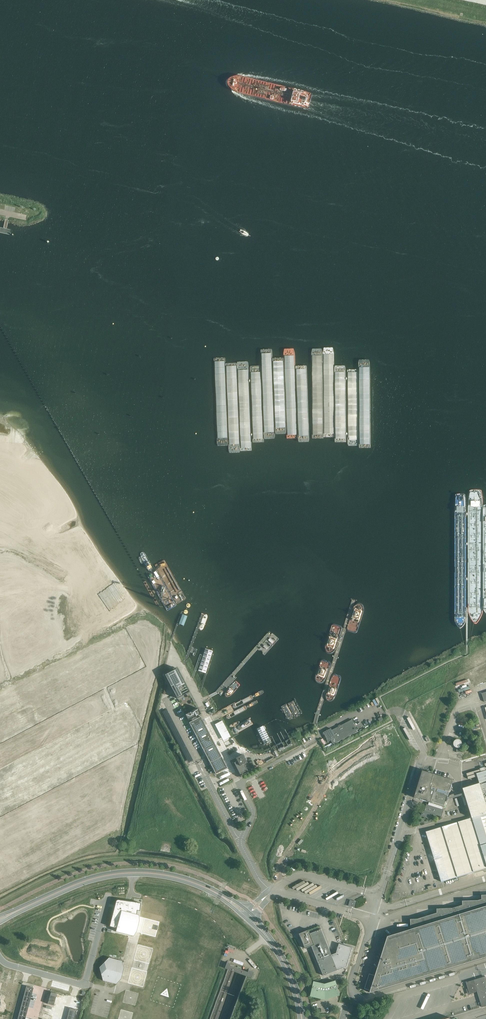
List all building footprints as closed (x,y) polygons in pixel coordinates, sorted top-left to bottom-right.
[(177,668),(171,672),(164,675),(177,699),(177,698),(189,692),(177,668)] [(471,689),(469,683),(456,687),(458,693),(471,689)] [(185,715),(188,721),(191,719),(196,717),(201,714),(197,708),(192,711),(191,710),(189,711),(189,712),(189,713),(185,715)] [(227,768),(201,717),(197,718),(196,717),(191,719),(192,721),(189,723),(207,757),(207,758),(210,763),(216,774),(227,768)] [(358,731),(352,720),(332,730),(331,729),(323,733),(328,742),(336,738),(338,742),(358,731)] [(457,748),(458,748),(459,748),(460,747),(461,747),(461,746),(462,745),(462,744),(462,743),(462,742),(461,741),(461,740),(460,740),(459,740),(459,739),(458,739),(457,739),(456,740),(455,740),(455,741),(454,741),(454,742),(454,743),(454,744),(454,745),(454,746),(455,747),(456,747),(456,748),(457,748)] [(247,770),(244,764),(246,762),(242,754),(235,758),(237,761),(234,763),(240,774),(247,770)] [(477,774),(480,783),(463,788),(464,793),(448,798),(449,795),(431,789),(427,802),(429,802),(428,805),(444,810),(447,800),(465,795),(472,818),(426,832),(441,882),(474,872),(474,873),(485,869),(485,771),(477,774)] [(449,795),(453,780),(434,774),(430,786),(432,787),(431,789),(449,795)] [(444,810),(428,805),(427,804),(424,811),(423,811),(421,816),(430,819),(432,814),(442,817),(444,810)] [(482,895),(482,899),(478,900),(463,901),(463,905),(452,908),(437,909),(437,913),(418,919),(411,919),(411,927),(411,929),(388,936),(375,976),(369,974),(365,988),(371,990),(370,992),(485,957),(485,895),(482,895)] [(112,916),(109,926),(116,928),(116,931),(133,936),(134,935),(133,935),(133,936),(135,925),(138,915),(138,916),(139,916),(139,915),(136,914),(137,910),(140,911),(141,903),(134,902),(133,902),(129,901),(129,902),(126,901),(118,900),(117,900),(116,900),(116,901),(116,902),(115,905),(112,916)] [(310,934),(309,930),(299,933),(305,949),(312,946),(324,976),(338,970),(321,929),(310,934)] [(109,957),(99,967),(103,980),(105,981),(108,982),(116,984),(117,983),(116,983),(122,962),(122,961),(118,960),(109,957)] [(226,965),(224,968),(227,969),(228,970),(229,970),(232,971),(235,973),(238,974),(241,975),(242,975),(244,971),(229,966),(230,963),(227,962),(226,964),(226,965)] [(485,976),(466,982),(469,993),(477,991),(482,1007),(485,1006),(485,977),(485,976)] [(339,994),(337,987),(338,987),(337,985),(336,985),(335,982),(325,985),(314,982),(314,986),(313,986),(312,988),(313,988),(311,995),(321,997),(321,995),(325,996),(329,995),(330,997),(339,994)] [(17,1018),(25,1018),(26,1018),(33,988),(26,986),(17,1018)] [(74,1013),(80,1014),(83,1002),(77,1001),(74,1013)]
